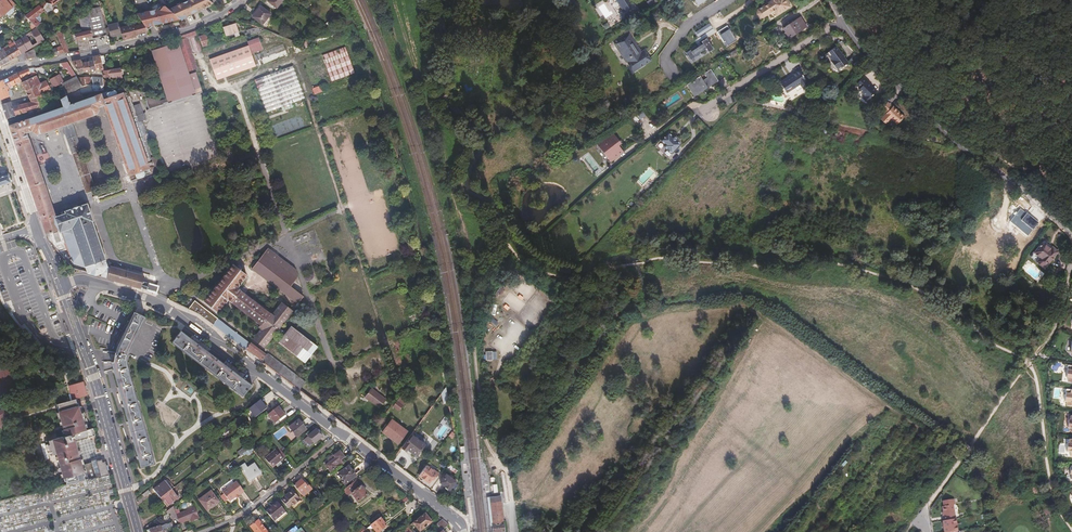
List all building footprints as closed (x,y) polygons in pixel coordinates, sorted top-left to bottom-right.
[(0,24),(18,9),(14,5),(11,8),(4,0),(1,0),(0,1),(0,0),(0,24)] [(169,9),(176,16),(179,19),(181,20),(186,15),(203,7),(193,0),(188,0),(169,9)] [(635,7),(631,0),(621,7),(618,9),(621,16),(635,7)] [(764,9),(763,12),(763,14),(765,16),(770,16),(777,11),(779,10),(780,10),(783,14),(796,6),(792,0),(778,0),(764,9)] [(78,20),(80,31),(78,32),(78,33),(91,30),(92,36),(91,37),(92,39),(105,36),(104,29),(97,1),(90,5),(91,10),(86,12),(86,15),(83,16),(84,19),(78,20)] [(1,67),(43,41),(37,31),(39,29),(42,33),(47,29),(40,25),(39,25),(34,19),(43,11),(39,7),(42,5),(41,3),(25,16),(35,28),(22,38),(0,51),(0,67),(1,67)] [(169,9),(164,6),(158,7),(157,9),(146,11),(136,13),(143,23),(145,26),(153,25),(155,24),(172,20),(176,16),(169,9)] [(260,6),(252,16),(262,25),(270,15),(260,6)] [(788,24),(794,33),(811,23),(805,14),(788,24)] [(341,22),(343,28),(352,24),(351,21),(350,19),(341,22)] [(108,28),(110,35),(110,38),(121,34),(119,28),(118,23),(107,26),(108,28)] [(119,28),(121,34),(123,40),(135,36),(135,34),(137,33),(137,34),(148,31),(146,29),(145,26),(143,23),(133,26),(132,24),(119,28)] [(223,28),(226,37),(234,34),(235,37),(239,35),(236,24),(223,28)] [(708,25),(695,33),(698,37),(711,29),(708,25)] [(75,34),(77,40),(89,37),(91,37),(92,36),(91,30),(78,33),(75,34)] [(54,35),(61,47),(64,53),(68,52),(62,39),(62,38),(59,31),(54,35)] [(633,42),(628,34),(617,42),(621,47),(618,49),(627,62),(630,60),(636,69),(650,59),(645,51),(639,55),(636,49),(637,48),(635,45),(634,46),(631,43),(633,42)] [(198,35),(190,38),(195,53),(203,50),(199,37),(198,35)] [(199,37),(203,50),(205,50),(204,47),(209,45),(206,35),(199,37)] [(169,46),(175,63),(181,85),(181,87),(180,89),(166,95),(167,99),(161,101),(146,101),(149,110),(164,105),(164,104),(168,103),(169,104),(202,92),(196,73),(189,76),(188,73),(197,70),(187,38),(178,41),(178,43),(169,46)] [(696,45),(686,52),(691,60),(701,53),(700,51),(706,47),(710,52),(711,52),(714,50),(715,49),(707,38),(702,41),(704,44),(698,48),(696,45)] [(835,53),(839,59),(843,56),(845,59),(846,60),(853,56),(842,39),(833,45),(837,52),(835,53)] [(283,44),(255,56),(259,66),(287,55),(283,44)] [(208,60),(215,80),(254,66),(246,45),(208,60)] [(304,61),(314,87),(355,72),(346,45),(304,61)] [(152,52),(166,95),(180,89),(181,87),(181,85),(175,63),(169,46),(152,52)] [(48,48),(52,55),(52,56),(64,53),(61,47),(51,49),(50,47),(48,48)] [(33,49),(26,53),(26,56),(30,55),(31,59),(35,58),(33,49)] [(93,57),(94,61),(96,70),(102,68),(101,64),(105,62),(104,55),(93,57)] [(72,65),(78,74),(83,73),(82,64),(81,60),(72,61),(72,65)] [(88,62),(90,72),(96,70),(94,61),(88,62)] [(66,69),(72,78),(76,77),(70,67),(66,69)] [(797,68),(790,72),(792,74),(780,81),(786,91),(799,82),(803,88),(808,84),(797,68)] [(30,74),(27,69),(11,76),(16,84),(22,81),(20,78),(23,77),(30,74)] [(110,70),(103,70),(103,77),(110,77),(111,77),(111,76),(120,76),(120,69),(111,70),(110,70)] [(711,70),(689,84),(696,96),(709,87),(708,86),(717,80),(711,70)] [(863,71),(856,79),(860,83),(859,85),(866,91),(863,94),(868,99),(873,94),(871,92),(873,89),(874,90),(877,86),(868,79),(869,77),(863,71)] [(792,74),(790,72),(779,80),(780,81),(792,74)] [(42,83),(26,91),(22,93),(24,96),(27,95),(29,99),(46,91),(53,87),(59,84),(62,83),(59,75),(45,81),(44,79),(42,80),(43,82),(42,83)] [(0,80),(0,88),(8,85),(9,87),(15,84),(11,76),(0,80)] [(21,83),(26,91),(42,83),(41,81),(39,82),(37,77),(21,83)] [(62,83),(59,84),(63,91),(66,96),(82,87),(77,78),(76,77),(72,78),(62,83)] [(91,77),(93,86),(103,87),(105,87),(104,83),(103,81),(102,78),(91,77)] [(77,78),(82,87),(85,85),(84,78),(77,78)] [(0,100),(13,96),(9,87),(8,85),(0,88),(0,99),(0,100)] [(104,106),(117,144),(130,181),(151,174),(150,171),(149,168),(154,166),(151,158),(143,134),(146,133),(142,121),(146,120),(143,113),(142,113),(139,104),(133,106),(129,95),(125,94),(123,94),(117,96),(116,93),(114,92),(107,94),(107,93),(69,106),(68,103),(83,98),(82,94),(103,90),(103,87),(93,86),(90,85),(85,85),(82,87),(66,96),(60,100),(62,105),(63,108),(9,126),(48,241),(58,252),(68,248),(73,262),(76,261),(77,264),(82,262),(84,268),(86,267),(88,273),(98,276),(150,291),(156,294),(158,288),(148,285),(148,283),(142,282),(143,277),(111,267),(110,268),(106,267),(105,262),(105,261),(92,222),(93,221),(87,204),(65,211),(65,213),(56,217),(27,133),(32,131),(33,134),(37,136),(62,127),(64,126),(69,124),(72,123),(97,114),(99,111),(98,108),(104,106)] [(31,102),(18,105),(21,113),(20,114),(21,116),(36,111),(37,110),(53,104),(52,101),(45,104),(41,95),(46,93),(54,89),(53,87),(46,91),(29,99),(31,102)] [(57,95),(60,100),(66,96),(63,91),(57,95)] [(881,105),(886,110),(893,102),(888,97),(881,105)] [(53,104),(37,110),(39,113),(62,105),(60,100),(53,104)] [(2,104),(7,119),(16,115),(20,114),(21,113),(18,105),(12,107),(10,101),(2,104)] [(893,102),(886,110),(881,116),(886,121),(891,115),(898,121),(905,112),(893,101),(893,102)] [(63,129),(66,138),(76,134),(72,126),(69,124),(64,126),(63,129)] [(679,138),(676,134),(674,136),(670,132),(662,139),(657,144),(670,157),(674,154),(683,144),(678,139),(679,138)] [(143,134),(151,158),(155,157),(146,133),(143,134)] [(66,138),(86,194),(96,191),(76,134),(66,138)] [(616,157),(623,153),(619,147),(621,145),(614,134),(606,140),(609,144),(604,147),(612,158),(615,155),(616,157)] [(10,182),(7,171),(0,174),(0,186),(10,182)] [(1026,214),(1020,209),(1010,221),(1027,236),(1038,222),(1027,213),(1026,214)] [(1058,253),(1045,242),(1032,258),(1045,269),(1058,253)] [(268,250),(251,270),(296,305),(302,297),(292,290),(289,287),(295,280),(280,268),(284,263),(268,250)] [(280,268),(295,280),(297,278),(294,270),(284,263),(280,268)] [(233,266),(204,302),(218,313),(227,301),(263,328),(253,340),(264,348),(292,312),(282,303),(272,316),(237,289),(246,276),(233,266)] [(295,280),(289,287),(292,290),(298,282),(295,280)] [(188,309),(199,315),(205,319),(245,350),(250,344),(250,343),(194,301),(188,309)] [(111,362),(140,467),(154,463),(130,372),(128,363),(128,357),(129,352),(144,317),(133,312),(117,345),(114,355),(114,362),(111,362)] [(278,343),(303,364),(309,356),(316,348),(290,327),(278,343)] [(252,385),(181,331),(172,343),(243,397),(252,385)] [(245,350),(298,390),(304,383),(267,354),(266,356),(250,344),(245,350)] [(67,386),(71,401),(76,399),(86,396),(82,381),(67,386)] [(365,398),(380,409),(386,400),(371,389),(365,398)] [(399,397),(392,407),(399,411),(406,401),(399,397)] [(56,409),(64,438),(44,443),(44,446),(44,451),(45,454),(47,457),(53,456),(61,486),(85,480),(82,468),(76,445),(79,444),(78,441),(94,436),(92,429),(86,432),(77,403),(76,399),(71,401),(55,406),(56,409)] [(262,400),(252,407),(257,415),(268,408),(262,400)] [(314,402),(326,411),(327,408),(316,400),(314,402)] [(278,405),(268,413),(275,422),(279,419),(285,414),(278,405)] [(339,421),(346,426),(352,431),(354,428),(341,418),(339,421)] [(382,431),(395,440),(396,440),(400,442),(408,431),(404,428),(392,418),(382,431)] [(286,427),(295,438),(305,430),(297,419),(286,427)] [(226,428),(221,433),(225,439),(231,434),(226,428)] [(311,434),(309,432),(308,433),(306,434),(314,444),(322,437),(316,430),(311,434)] [(401,447),(406,451),(407,449),(416,456),(425,444),(413,435),(409,441),(407,439),(401,447)] [(246,445),(238,451),(241,454),(248,449),(246,445)] [(278,446),(265,456),(272,466),(276,463),(278,466),(283,462),(280,460),(286,455),(278,446)] [(217,453),(224,463),(227,460),(226,459),(230,456),(224,448),(217,453)] [(328,460),(330,463),(326,466),(331,473),(344,463),(342,460),(345,458),(340,452),(334,456),(334,455),(328,460)] [(82,468),(85,480),(108,475),(104,462),(101,461),(95,462),(95,461),(91,462),(91,463),(86,465),(87,467),(82,468)] [(240,467),(250,480),(261,473),(254,463),(247,468),(244,464),(240,467)] [(339,472),(342,477),(340,478),(344,484),(356,475),(348,465),(339,472)] [(426,465),(419,475),(429,482),(432,478),(434,479),(438,474),(426,465)] [(446,474),(440,482),(445,486),(445,488),(447,490),(450,490),(456,481),(446,474)] [(165,480),(172,488),(174,487),(167,478),(165,480)] [(301,479),(294,485),(302,496),(303,497),(311,490),(303,479),(302,480),(301,479)] [(165,480),(154,489),(160,498),(172,488),(165,480)] [(236,480),(222,491),(230,501),(244,490),(236,480)] [(356,481),(343,490),(348,496),(351,494),(357,502),(367,494),(361,486),(360,487),(356,481)] [(172,488),(160,498),(167,506),(178,497),(172,488)] [(286,498),(282,501),(287,508),(293,503),(294,505),(300,501),(292,490),(287,494),(288,496),(286,498)] [(212,491),(200,500),(208,511),(213,508),(220,502),(212,491)] [(490,497),(490,503),(491,512),(492,515),(492,523),(494,531),(504,531),(502,513),(502,511),(501,502),(500,496),(492,497),(490,497)] [(213,508),(208,511),(209,512),(221,503),(220,502),(213,508)] [(266,511),(271,518),(273,520),(285,511),(278,502),(266,511)] [(313,502),(309,505),(310,506),(314,511),(318,508),(316,505),(313,502)] [(944,513),(944,516),(943,516),(944,520),(956,519),(954,506),(943,507),(944,513)] [(176,510),(181,523),(191,520),(193,519),(194,521),(200,518),(196,507),(181,512),(180,508),(176,510)] [(412,522),(419,531),(432,522),(425,513),(412,522)] [(369,525),(370,527),(371,526),(376,531),(378,531),(387,525),(380,517),(369,525)] [(256,531),(269,531),(258,518),(250,525),(256,531)] [(438,527),(435,530),(437,531),(440,531),(442,530),(449,525),(449,524),(442,519),(436,524),(438,527)] [(161,531),(172,531),(169,523),(159,527),(161,531)]
